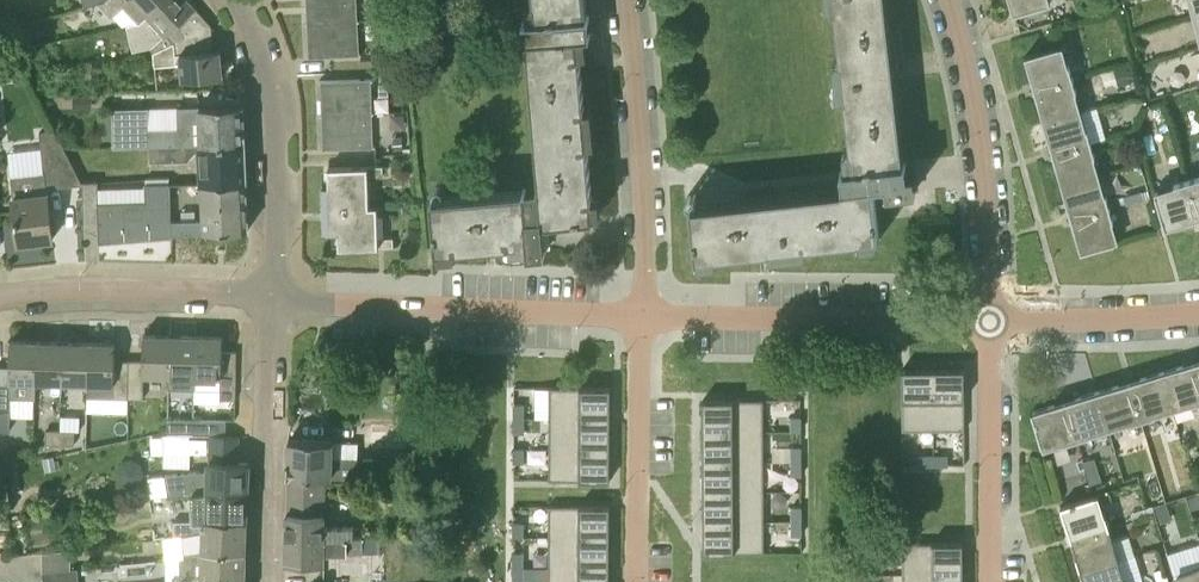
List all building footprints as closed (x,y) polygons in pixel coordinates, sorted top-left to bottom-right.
[(113,15),(122,26),(126,25),(126,26),(140,23),(148,15),(164,0),(82,0),(84,6),(98,2),(111,17),(113,15)] [(211,25),(195,7),(196,6),(190,0),(164,0),(148,15),(140,23),(126,26),(133,51),(151,47),(153,52),(153,54),(211,25)] [(356,21),(355,0),(308,0),(309,23),(356,21)] [(539,186),(523,188),(523,189),(433,197),(433,196),(432,196),(436,249),(438,249),(438,247),(527,240),(527,241),(528,252),(546,251),(544,220),(594,216),(593,215),(592,215),(577,34),(592,33),(593,34),(599,27),(598,26),(597,15),(586,16),(584,0),(534,0),(536,19),(523,20),(524,39),(526,38),(539,186)] [(842,190),(692,207),(692,204),(690,204),(696,256),(697,256),(697,254),(877,235),(877,236),(878,236),(873,185),(907,181),(909,181),(910,181),(916,174),(915,174),(914,162),(903,163),(885,0),(834,0),(852,169),(840,170),(842,190)] [(1014,12),(1012,13),(1013,14),(1050,4),(1049,0),(1010,0),(1014,12)] [(1198,13),(1198,0),(1188,0),(1193,14),(1198,13)] [(382,20),(382,8),(370,8),(370,20),(382,20)] [(356,21),(309,23),(311,55),(307,55),(307,57),(361,54),(361,53),(357,53),(356,21)] [(179,63),(181,80),(223,76),(220,50),(214,50),(211,25),(153,54),(154,66),(179,63)] [(1036,89),(1072,78),(1063,45),(1059,47),(1059,46),(1025,55),(1025,57),(1026,56),(1036,89)] [(388,60),(388,49),(372,49),(372,60),(388,60)] [(15,57),(0,59),(0,73),(16,71),(15,57)] [(1130,64),(1113,69),(1117,81),(1119,86),(1135,80),(1130,64)] [(1045,121),(1081,111),(1072,78),(1036,89),(1045,121)] [(324,114),(370,113),(369,80),(373,80),(373,79),(319,80),(319,82),(323,82),(324,114)] [(378,84),(378,96),(387,95),(387,83),(378,84)] [(93,109),(92,94),(72,94),(72,109),(93,109)] [(113,147),(149,146),(245,143),(243,105),(198,107),(199,136),(195,136),(195,128),(149,129),(148,107),(112,108),(113,147)] [(1054,153),(1090,143),(1081,111),(1045,121),(1054,153)] [(370,113),(324,114),(325,147),(321,147),(321,148),(375,147),(375,145),(371,145),(370,113)] [(39,131),(40,140),(58,138),(56,129),(39,131)] [(11,175),(16,219),(18,243),(53,239),(47,188),(82,184),(82,182),(58,138),(40,140),(44,171),(11,175)] [(402,149),(402,138),(394,138),(394,149),(402,149)] [(200,152),(201,185),(247,183),(245,143),(149,146),(150,161),(188,161),(195,152),(200,152)] [(1063,186),(1099,175),(1090,143),(1054,153),(1063,186)] [(393,246),(393,239),(378,238),(377,206),(369,206),(368,174),(383,174),(383,166),(328,167),(329,187),(322,187),(324,232),(338,231),(339,248),(393,246)] [(1072,218),(1109,208),(1099,175),(1063,186),(1072,218)] [(1198,217),(1198,178),(1187,181),(1198,217)] [(98,225),(99,242),(169,236),(168,220),(171,220),(170,183),(145,183),(145,201),(99,202),(98,181),(82,182),(82,184),(83,226),(98,225)] [(1166,226),(1198,217),(1187,181),(1154,191),(1165,228),(1166,228),(1166,226)] [(202,219),(171,220),(168,220),(169,236),(173,236),(173,235),(207,232),(207,230),(249,229),(247,183),(201,185),(202,219)] [(402,205),(402,212),(407,217),(416,217),(416,205),(402,205)] [(1109,208),(1072,218),(1082,250),(1080,251),(1081,252),(1114,243),(1114,242),(1118,241),(1109,208)] [(143,375),(169,376),(170,335),(144,334),(143,361),(128,360),(127,398),(143,398),(143,388),(142,388),(143,375)] [(169,376),(169,388),(194,389),(196,336),(170,335),(169,376)] [(236,399),(236,363),(222,363),(223,337),(196,336),(194,389),(195,389),(195,402),(220,403),(220,399),(236,399)] [(9,429),(10,398),(35,399),(35,382),(37,341),(11,341),(10,367),(0,367),(0,428),(9,429)] [(35,382),(36,382),(61,383),(63,342),(37,341),(35,382)] [(61,383),(87,383),(88,343),(63,342),(61,383)] [(127,398),(128,360),(115,360),(115,343),(88,343),(87,383),(88,383),(87,397),(127,398)] [(1198,401),(1198,379),(1194,363),(1162,373),(1173,409),(1198,401)] [(902,430),(933,430),(933,369),(902,369),(902,430)] [(965,429),(964,369),(933,369),(933,430),(965,429)] [(1141,418),(1173,409),(1162,373),(1130,383),(1141,418)] [(1108,428),(1141,418),(1130,383),(1097,392),(1108,428)] [(549,418),(610,418),(610,387),(550,387),(549,418)] [(1076,438),(1108,428),(1097,392),(1065,402),(1076,438)] [(703,430),(764,430),(763,399),(703,400),(703,430)] [(1043,448),(1076,438),(1065,402),(1033,412),(1033,410),(1031,411),(1041,444),(1042,444),(1043,448)] [(514,418),(524,418),(524,404),(514,404),(514,418)] [(791,416),(792,431),(801,431),(801,416),(791,416)] [(209,435),(226,435),(226,420),(167,418),(167,433),(209,435)] [(524,433),(524,418),(514,418),(514,433),(524,433)] [(610,418),(549,418),(549,449),(610,449),(610,418)] [(392,423),(392,431),(371,431),(371,444),(407,444),(407,431),(407,423),(392,423)] [(46,444),(60,444),(60,430),(46,429),(46,444)] [(60,430),(60,444),(74,444),(74,430),(60,430)] [(764,430),(703,430),(703,461),(764,461),(764,430)] [(192,493),(209,491),(248,492),(249,463),(237,462),(238,435),(226,435),(209,435),(207,471),(192,471),(165,475),(168,496),(192,493)] [(326,477),(372,479),(373,459),(331,457),(332,441),(288,439),(287,475),(289,476),(289,484),(326,482),(326,477)] [(792,446),(792,461),(801,461),(801,446),(792,446)] [(524,462),(524,448),(514,448),(514,462),(524,462)] [(610,449),(549,449),(549,480),(610,480),(610,449)] [(919,465),(934,465),(934,455),(919,455),(919,465)] [(948,455),(934,455),(934,465),(948,464),(948,455)] [(60,469),(58,459),(55,460),(54,456),(42,458),(45,472),(57,470),(60,469)] [(703,491),(764,491),(764,461),(703,461),(703,491)] [(801,475),(801,461),(792,461),(792,475),(801,475)] [(1101,481),(1098,468),(1086,472),(1090,484),(1101,481)] [(348,537),(354,536),(354,525),(326,525),(326,482),(289,484),(288,513),(286,513),(286,538),(348,540),(348,537)] [(201,531),(202,526),(208,526),(209,520),(247,520),(248,492),(209,491),(192,493),(192,521),(175,521),(175,536),(182,535),(201,531)] [(703,491),(703,522),(764,522),(764,491),(703,491)] [(1072,539),(1108,528),(1098,494),(1095,496),(1095,495),(1061,506),(1061,507),(1062,507),(1072,539)] [(1198,494),(1187,497),(1191,510),(1198,507),(1198,494)] [(151,510),(149,499),(137,501),(139,512),(151,510)] [(549,536),(610,536),(610,506),(549,505),(549,536)] [(792,521),(801,521),(801,506),(792,506),(792,521)] [(1132,517),(1154,511),(1153,506),(1131,512),(1132,517)] [(51,540),(48,514),(28,517),(31,542),(51,540)] [(208,526),(202,526),(201,531),(182,535),(183,556),(186,556),(186,552),(203,552),(203,551),(246,551),(247,520),(209,520),(208,526)] [(801,521),(792,521),(792,535),(802,535),(801,521)] [(523,537),(523,522),(514,522),(514,536),(523,537)] [(764,552),(764,522),(703,522),(703,552),(764,552)] [(1082,571),(1118,560),(1108,528),(1072,539),(1082,571)] [(286,538),(285,562),(325,563),(325,552),(347,553),(347,554),(363,554),(363,535),(354,536),(348,537),(348,540),(286,538)] [(549,567),(610,567),(610,536),(549,536),(549,567)] [(902,543),(902,573),(963,573),(963,542),(902,543)] [(42,571),(71,568),(70,549),(42,552),(42,571)] [(202,581),(202,579),(245,579),(246,551),(203,551),(203,552),(186,552),(186,556),(183,556),(180,556),(180,572),(175,572),(172,576),(172,581),(184,581),(202,581)] [(514,552),(514,567),(523,567),(523,552),(514,552)] [(877,560),(867,560),(868,574),(877,574),(877,560)] [(1118,560),(1082,571),(1086,581),(1125,581),(1118,560)] [(1173,573),(1175,577),(1174,577),(1176,581),(1198,581),(1198,565),(1173,573)] [(1165,566),(1153,570),(1156,581),(1158,581),(1169,579),(1165,566)] [(523,581),(523,567),(514,567),(514,581),(523,581)] [(549,581),(610,581),(610,567),(549,567),(549,581)] [(42,571),(43,581),(79,581),(78,568),(71,568),(42,571)] [(963,573),(902,573),(902,581),(963,581),(963,573)]
